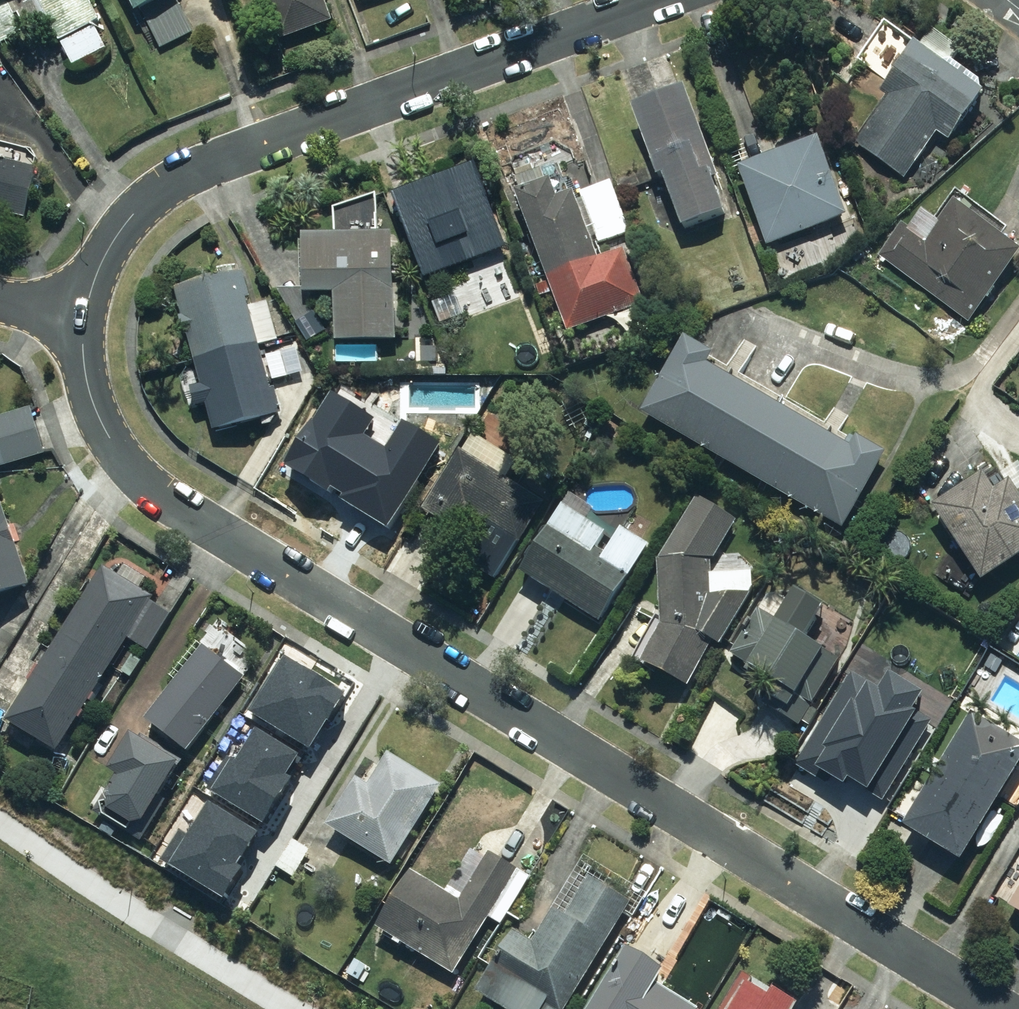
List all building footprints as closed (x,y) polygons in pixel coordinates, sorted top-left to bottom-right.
[(63,41),(104,22),(93,0),(0,0),(0,34),(6,46),(54,23),(63,41)] [(142,15),(145,13),(163,49),(197,33),(180,0),(135,0),(142,15)] [(284,40),(337,22),(329,0),(270,0),(284,40)] [(99,28),(68,43),(78,64),(109,49),(99,28)] [(923,45),(920,43),(885,92),(891,96),(856,144),(907,180),(941,133),(954,142),(990,93),(954,66),(965,50),(935,28),(923,45)] [(693,90),(638,109),(663,180),(670,177),(688,228),(731,213),(719,178),(723,177),(693,90)] [(826,139),(744,168),(772,246),(854,218),(826,139)] [(28,218),(41,168),(0,158),(0,211),(28,218)] [(482,166),(399,197),(430,280),(513,248),(482,166)] [(521,193),(571,332),(648,305),(628,250),(604,259),(580,193),(564,199),(557,180),(521,193)] [(614,182),(584,193),(602,244),(633,233),(614,182)] [(882,257),(972,325),(1018,263),(1018,245),(1007,237),(1013,230),(961,191),(939,220),(928,211),(914,230),(907,224),(882,257)] [(399,235),(309,236),(310,296),(340,295),(341,342),(401,341),(399,235)] [(248,274),(182,291),(189,319),(186,320),(190,338),(193,337),(206,386),(203,387),(208,406),(211,405),(218,432),(286,414),(279,389),(275,390),(273,383),(291,378),(285,356),(302,351),(298,336),(281,341),(270,302),(253,307),(251,299),(255,298),(248,274)] [(690,337),(646,414),(848,529),(891,453),(862,437),(856,447),(713,365),(719,354),(690,337)] [(328,391),(287,459),(389,521),(438,440),(400,417),(383,446),(363,434),(372,418),(328,391)] [(34,408),(0,419),(0,454),(4,467),(48,454),(34,408)] [(464,451),(428,512),(461,533),(474,514),(523,544),(550,502),(464,451)] [(987,583),(1018,563),(1018,483),(1018,481),(1001,492),(990,475),(939,508),(987,583)] [(36,587),(0,487),(0,600),(36,587)] [(666,625),(646,663),(693,688),(716,643),(724,645),(755,594),(715,596),(714,564),(741,522),(723,509),(702,497),(662,561),(666,625)] [(531,564),(525,574),(606,623),(653,546),(625,528),(609,554),(600,549),(610,533),(566,507),(553,528),(547,530),(544,535),(545,541),(540,550),(535,550),(530,558),(531,564)] [(107,567),(12,723),(16,725),(14,728),(35,740),(36,737),(63,754),(132,640),(152,652),(175,614),(155,602),(158,598),(143,589),(149,579),(128,566),(121,576),(107,567)] [(844,659),(762,610),(735,655),(792,690),(783,703),(790,707),(785,716),(803,727),(844,659)] [(249,678),(207,647),(151,722),(192,753),(249,678)] [(871,647),(807,750),(857,781),(885,735),(919,756),(954,698),(871,647)] [(282,655),(249,708),(309,745),(342,692),(282,655)] [(979,715),(910,829),(968,863),(1018,779),(1018,739),(979,715)] [(230,757),(210,790),(263,822),(291,776),(287,774),(298,757),(253,730),(235,760),(230,757)] [(143,739),(137,735),(114,772),(120,775),(110,791),(103,787),(92,806),(99,810),(96,814),(144,842),(154,827),(150,824),(186,765),(184,763),(186,760),(145,736),(143,739)] [(361,780),(332,827),(396,867),(447,786),(393,753),(372,787),(361,780)] [(205,802),(169,861),(224,894),(239,868),(235,865),(255,833),(205,802)] [(417,872),(382,930),(459,976),(494,918),(505,925),(534,876),(522,869),(493,852),(475,881),(462,873),(450,892),(417,872)] [(636,903),(593,877),(570,916),(558,909),(537,944),(518,932),(481,994),(506,1008),(571,1008),(636,903)] [(633,948),(596,1008),(702,1008),(662,985),(671,971),(633,948)] [(727,1008),(804,1008),(806,1007),(783,993),(779,1000),(755,985),(759,980),(748,974),(727,1008)]
